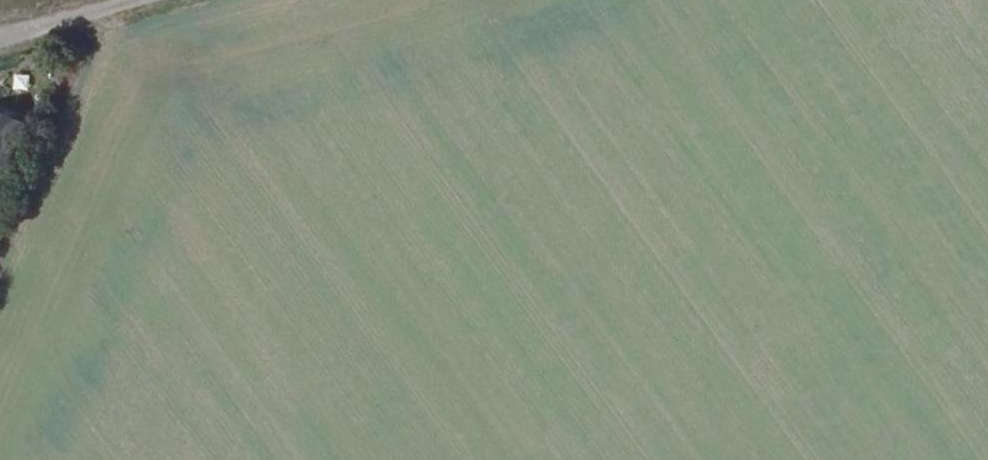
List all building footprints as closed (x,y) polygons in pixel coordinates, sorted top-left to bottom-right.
[(36,139),(0,124),(0,180),(16,187),(36,139)]
